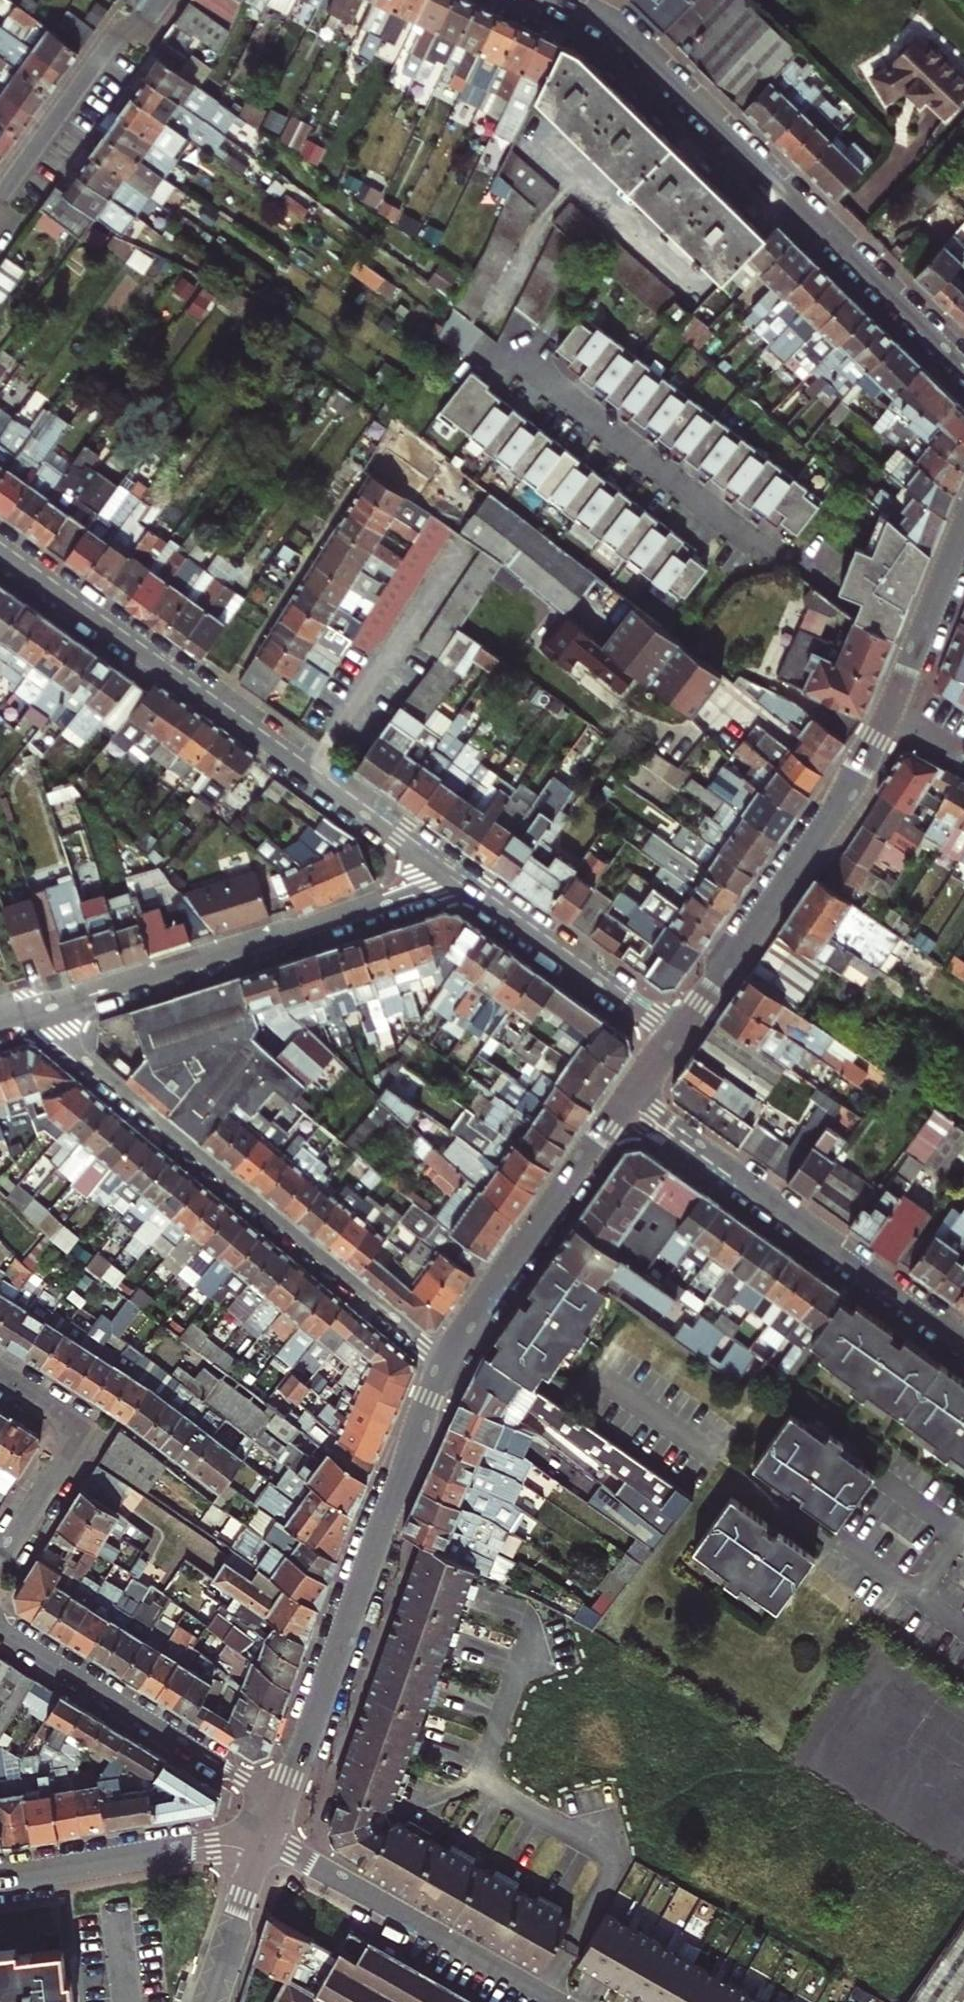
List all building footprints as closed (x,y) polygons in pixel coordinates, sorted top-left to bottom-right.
[(190,2),(228,30),(234,18),(208,0),(191,0),(190,2)] [(234,18),(242,0),(208,0),(234,18)] [(281,28),(290,33),(305,2),(316,7),(319,0),(294,0),(281,28)] [(345,0),(331,0),(326,11),(337,17),(345,0)] [(337,17),(350,23),(361,0),(345,0),(337,17)] [(399,0),(375,0),(382,3),(368,32),(380,37),(399,0)] [(380,37),(393,43),(406,16),(415,20),(425,0),(399,0),(380,37)] [(415,20),(425,24),(402,71),(414,76),(423,58),(451,0),(425,0),(415,20)] [(468,0),(451,0),(423,58),(442,67),(456,39),(473,3),(468,0)] [(677,45),(721,0),(630,0),(677,45)] [(677,45),(744,110),(799,53),(747,2),(749,0),(721,0),(677,45)] [(98,24),(113,12),(103,1),(89,13),(98,24)] [(228,30),(190,2),(175,22),(217,53),(228,30)] [(473,3),(456,39),(465,44),(451,72),(456,74),(465,79),(497,14),(473,3)] [(55,34),(34,19),(16,6),(1,27),(64,73),(80,52),(55,34)] [(67,12),(55,34),(80,52),(94,31),(67,12)] [(517,24),(497,14),(465,79),(462,86),(473,92),(480,79),(489,83),(517,24)] [(508,99),(539,34),(517,24),(489,83),(486,89),(508,99)] [(0,29),(0,56),(50,93),(64,73),(1,27),(0,29)] [(194,50),(168,31),(161,40),(187,59),(194,50)] [(561,45),(539,34),(508,99),(530,110),(535,99),(561,45)] [(899,59),(892,66),(871,79),(885,104),(906,92),(920,106),(926,101),(946,119),(953,112),(963,101),(963,82),(919,39),(899,59)] [(178,70),(187,59),(161,40),(153,52),(161,58),(178,70)] [(657,131),(647,121),(611,86),(601,76),(577,53),(561,45),(535,99),(696,257),(693,261),(697,266),(702,262),(715,275),(723,282),(767,238),(760,231),(751,223),(741,213),(704,177),(695,168),(657,131)] [(759,125),(815,69),(799,53),(744,110),(759,125)] [(0,56),(0,72),(0,73),(0,87),(35,113),(50,93),(0,56)] [(191,56),(180,72),(200,86),(211,70),(191,56)] [(177,89),(209,112),(245,139),(254,127),(200,86),(180,72),(178,70),(161,58),(146,79),(171,97),(177,89)] [(759,125),(773,138),(828,82),(815,69),(759,125)] [(605,72),(601,76),(611,86),(614,82),(605,72)] [(449,89),(458,93),(462,86),(465,79),(456,74),(449,89)] [(192,112),(171,97),(146,79),(132,97),(189,139),(210,154),(210,153),(242,175),(248,166),(186,120),(192,112)] [(828,82),(773,138),(789,154),(844,97),(842,96),(828,82)] [(0,87),(0,119),(20,133),(35,113),(0,87)] [(171,97),(192,112),(203,120),(209,112),(177,89),(171,97)] [(175,158),(189,139),(132,97),(118,117),(175,158)] [(262,124),(272,109),(253,97),(244,113),(262,124)] [(803,169),(829,142),(859,112),(844,97),(789,154),(803,169)] [(290,114),(282,146),(324,157),(328,143),(310,138),(314,120),(290,114)] [(118,117),(105,135),(162,177),(175,158),(118,117)] [(651,118),(647,121),(657,131),(661,127),(651,118)] [(6,154),(20,133),(0,119),(0,150),(6,154)] [(90,155),(147,197),(162,177),(105,135),(90,155)] [(819,184),(845,157),(829,142),(803,169),(819,184)] [(855,146),(845,157),(819,184),(835,199),(871,162),(855,146)] [(511,190),(534,210),(539,214),(558,193),(510,151),(496,178),(511,190)] [(133,216),(147,197),(90,155),(76,175),(133,216)] [(699,164),(695,168),(704,177),(708,173),(699,164)] [(63,193),(96,217),(115,230),(120,235),(133,216),(76,175),(63,193)] [(158,205),(173,184),(162,177),(147,197),(158,205)] [(55,187),(39,209),(80,238),(96,217),(63,193),(55,187)] [(496,287),(534,210),(511,190),(488,251),(456,307),(475,323),(494,285),(496,287)] [(576,246),(659,317),(677,296),(569,203),(550,224),(555,229),(576,246)] [(745,209),(741,213),(751,223),(755,219),(745,209)] [(759,275),(792,241),(777,227),(767,238),(723,282),(731,291),(737,285),(743,291),(759,275)] [(576,246),(555,229),(516,310),(538,327),(576,246)] [(899,262),(913,276),(940,250),(925,235),(899,262)] [(111,236),(104,245),(123,258),(132,245),(111,236)] [(913,276),(930,293),(952,271),(963,259),(963,254),(950,240),(940,250),(913,276)] [(815,264),(792,241),(759,275),(771,286),(750,308),(752,310),(736,327),(745,335),(766,315),(768,317),(771,314),(769,312),(815,264)] [(24,272),(4,257),(0,263),(0,305),(24,272)] [(831,280),(815,264),(769,312),(771,314),(768,317),(766,315),(745,335),(751,341),(765,327),(778,314),(788,324),(831,280)] [(952,271),(930,293),(946,308),(963,289),(963,282),(952,271)] [(831,280),(788,324),(778,334),(785,341),(795,331),(804,340),(848,296),(831,280)] [(963,320),(963,289),(946,308),(961,323),(963,320)] [(866,314),(848,296),(804,340),(794,351),(813,368),(816,364),(825,356),(866,314)] [(674,303),(660,318),(669,326),(676,332),(690,316),(674,303)] [(778,314),(765,327),(775,337),(778,334),(788,324),(778,314)] [(840,371),(881,329),(866,314),(825,356),(831,362),(822,370),(815,377),(825,386),(840,371)] [(718,340),(705,329),(690,316),(676,332),(690,344),(717,368),(724,361),(711,349),(718,340)] [(823,502),(582,317),(557,350),(572,362),(567,368),(778,530),(781,524),(797,535),(823,502)] [(895,343),(881,329),(840,371),(848,378),(833,394),(840,401),(857,381),(895,343)] [(795,331),(785,341),(794,351),(804,340),(795,331)] [(895,343),(857,381),(866,389),(879,399),(886,390),(883,388),(889,381),(911,359),(895,343)] [(825,356),(816,364),(822,370),(831,362),(825,356)] [(889,381),(963,442),(963,410),(911,359),(889,381)] [(730,366),(724,361),(717,368),(724,374),(730,366)] [(488,383),(471,371),(436,414),(454,429),(458,424),(472,433),(469,437),(680,601),(706,567),(689,556),(695,548),(485,387),(488,383)] [(857,381),(840,401),(849,409),(866,389),(857,381)] [(898,415),(963,468),(963,442),(889,381),(883,388),(886,390),(879,399),(898,415)] [(340,388),(331,400),(350,413),(359,401),(340,388)] [(17,410),(0,398),(0,407),(6,412),(0,421),(0,434),(13,416),(17,410)] [(833,428),(849,409),(840,401),(824,421),(833,428)] [(13,416),(27,427),(31,420),(17,410),(13,416)] [(882,435),(898,448),(953,493),(963,468),(898,415),(882,435)] [(10,464),(4,459),(27,427),(13,416),(0,434),(0,478),(10,464)] [(33,431),(13,459),(22,465),(51,424),(43,418),(33,431)] [(33,475),(63,433),(51,424),(22,465),(13,459),(10,464),(0,478),(0,511),(5,515),(33,475)] [(13,459),(33,431),(27,427),(4,459),(10,464),(13,459)] [(58,484),(49,497),(25,529),(45,543),(77,498),(71,493),(89,468),(97,456),(84,447),(62,478),(58,484)] [(953,493),(898,448),(882,468),(909,490),(944,518),(953,493)] [(96,472),(89,468),(71,493),(77,498),(96,472)] [(65,558),(117,487),(96,472),(77,498),(45,543),(65,558)] [(58,484),(62,478),(54,473),(50,478),(58,484)] [(401,506),(407,497),(371,474),(360,491),(414,526),(422,531),(433,514),(425,508),(419,518),(401,506)] [(25,529),(49,497),(42,492),(46,486),(45,481),(38,475),(33,475),(5,515),(25,529)] [(86,573),(124,520),(142,495),(130,486),(133,481),(125,475),(117,487),(65,558),(86,573)] [(930,553),(944,518),(915,495),(904,509),(898,504),(881,490),(871,502),(882,511),(930,553)] [(915,495),(909,490),(898,504),(904,509),(915,495)] [(360,491),(348,510),(384,533),(391,522),(417,539),(422,531),(414,526),(360,491)] [(720,674),(488,493),(457,532),(484,551),(502,565),(689,714),(720,674)] [(384,533),(348,510),(336,528),(390,562),(399,567),(404,559),(378,543),(384,533)] [(882,511),(865,552),(857,548),(840,592),(861,601),(856,615),(852,624),(894,641),(898,631),(908,606),(907,606),(913,591),(914,591),(930,553),(882,511)] [(386,634),(454,529),(433,514),(422,531),(417,539),(404,559),(399,567),(388,585),(376,603),(371,611),(365,620),(353,638),(350,643),(366,653),(368,650),(370,651),(386,634)] [(106,587),(144,535),(124,520),(86,573),(106,587)] [(144,615),(188,556),(207,530),(198,524),(182,545),(171,538),(168,542),(149,567),(125,601),(144,615)] [(125,601),(149,567),(140,560),(159,535),(149,528),(144,535),(106,587),(125,601)] [(390,562),(336,528),(325,545),(379,579),(390,562)] [(168,542),(159,535),(140,560),(149,567),(168,542)] [(379,579),(325,545),(314,563),(368,597),(379,579)] [(222,551),(210,567),(232,583),(244,567),(222,551)] [(437,658),(458,627),(502,565),(484,551),(419,645),(437,658)] [(206,569),(188,556),(144,615),(163,628),(206,569)] [(368,597),(314,563),(302,581),(352,612),(358,602),(371,611),(376,603),(368,597)] [(182,642),(225,583),(206,569),(163,628),(182,642)] [(302,581),(291,599),(353,638),(365,620),(352,612),(302,581)] [(201,656),(231,614),(244,597),(225,583),(182,642),(201,656)] [(23,604),(5,591),(0,598),(0,636),(23,604)] [(834,617),(836,611),(815,594),(813,592),(805,603),(806,609),(829,619),(834,617)] [(353,638),(291,599),(279,618),(341,657),(350,643),(353,638)] [(41,617),(23,604),(0,636),(0,661),(6,665),(41,617)] [(954,634),(963,639),(963,609),(954,634)] [(41,617),(6,665),(11,669),(8,673),(10,675),(2,686),(0,689),(0,710),(24,677),(59,630),(41,617)] [(341,657),(279,618),(268,634),(330,674),(341,657)] [(861,719),(894,641),(852,624),(842,650),(826,643),(825,643),(796,631),(775,681),(824,702),(816,721),(845,742),(861,719)] [(380,786),(434,710),(473,658),(482,645),(458,627),(437,658),(405,701),(356,769),(380,786)] [(28,707),(76,642),(59,630),(24,677),(32,684),(20,701),(28,707)] [(330,674),(268,634),(256,653),(271,663),(284,671),(292,676),(299,666),(325,683),(330,674)] [(954,634),(940,669),(963,680),(963,639),(954,634)] [(41,725),(49,713),(94,655),(76,642),(28,707),(24,712),(41,725)] [(499,657),(482,645),(473,658),(489,670),(499,657)] [(251,692),(271,663),(256,653),(238,683),(251,692)] [(49,713),(68,728),(114,669),(94,655),(49,713)] [(251,692),(264,701),(284,671),(271,663),(251,692)] [(6,665),(0,673),(0,684),(2,686),(10,675),(8,673),(11,669),(6,665)] [(739,675),(724,667),(720,674),(733,683),(739,675)] [(86,746),(93,737),(132,682),(114,669),(68,728),(66,731),(86,746)] [(940,669),(937,679),(942,692),(963,708),(963,680),(940,669)] [(108,748),(128,720),(147,693),(132,682),(93,737),(108,748)] [(155,683),(147,693),(128,720),(145,732),(172,695),(155,683)] [(791,704),(772,693),(762,706),(832,760),(845,742),(816,721),(791,704)] [(135,747),(152,759),(188,707),(172,695),(145,732),(135,747)] [(167,770),(204,718),(188,707),(152,759),(167,770)] [(451,723),(434,710),(380,786),(397,798),(451,723)] [(459,712),(451,723),(397,798),(416,812),(450,763),(452,761),(442,754),(455,735),(467,718),(459,712)] [(1,736),(10,724),(0,716),(0,736),(1,736)] [(196,768),(222,730),(204,718),(167,770),(185,782),(196,768)] [(808,795),(823,774),(788,748),(756,722),(743,738),(775,766),(808,795)] [(239,742),(222,730),(196,768),(204,773),(187,797),(194,802),(203,792),(239,742)] [(51,750),(33,735),(27,743),(45,757),(51,750)] [(465,743),(455,735),(442,754),(452,761),(465,743)] [(74,797),(108,748),(93,737),(86,746),(59,784),(74,797)] [(751,763),(743,775),(795,814),(808,795),(775,766),(743,738),(734,751),(751,763)] [(452,761),(450,763),(416,812),(434,825),(477,764),(468,757),(475,747),(466,741),(465,743),(452,761)] [(214,813),(255,754),(239,742),(203,792),(194,802),(190,807),(207,820),(214,813)] [(121,767),(130,753),(117,743),(108,757),(121,767)] [(31,756),(28,747),(19,750),(22,759),(31,756)] [(919,790),(940,804),(956,776),(911,751),(901,754),(890,769),(919,790)] [(795,814),(743,775),(734,768),(725,762),(717,773),(735,786),(728,796),(742,806),(738,811),(778,839),(795,814)] [(477,764),(434,825),(452,838),(496,777),(477,764)] [(919,790),(890,769),(876,790),(882,795),(905,811),(919,790)] [(922,833),(922,834),(940,845),(954,824),(963,806),(963,781),(956,776),(940,804),(922,833)] [(496,777),(452,838),(469,850),(513,790),(496,777)] [(712,819),(766,856),(778,839),(738,811),(691,778),(686,786),(714,806),(719,809),(712,819)] [(286,789),(276,782),(274,781),(265,794),(277,802),(286,789)] [(489,864),(538,795),(519,781),(513,790),(469,850),(489,864)] [(538,795),(489,864),(509,879),(559,809),(567,798),(554,790),(549,797),(546,801),(538,795)] [(549,797),(541,791),(538,795),(546,801),(549,797)] [(916,818),(905,811),(882,795),(863,825),(908,856),(922,834),(922,833),(911,825),(916,818)] [(719,809),(714,806),(707,815),(712,819),(719,809)] [(954,824),(963,830),(963,806),(954,824)] [(509,879),(548,906),(574,869),(555,856),(557,853),(547,846),(568,816),(559,809),(509,879)] [(712,819),(707,815),(694,834),(753,875),(766,856),(712,819)] [(327,818),(317,832),(338,848),(356,889),(375,880),(357,840),(327,818)] [(844,853),(866,869),(875,855),(898,871),(908,856),(863,825),(844,853)] [(338,848),(317,832),(311,828),(297,846),(303,844),(306,849),(310,848),(320,856),(338,897),(356,889),(338,848)] [(753,875),(694,834),(694,833),(687,844),(677,837),(671,846),(678,851),(740,893),(753,875)] [(266,837),(255,851),(283,872),(301,913),(319,905),(300,864),(285,851),(266,837)] [(588,892),(612,859),(613,857),(593,843),(574,869),(548,906),(568,921),(588,892)] [(740,893),(678,851),(671,846),(667,843),(660,852),(671,860),(685,870),(679,878),(727,912),(740,893)] [(297,846),(285,851),(300,864),(319,905),(338,897),(320,856),(310,848),(306,849),(303,844),(297,846)] [(846,900),(857,883),(866,869),(844,853),(823,884),(846,900)] [(685,870),(671,860),(665,868),(679,878),(685,870)] [(727,912),(679,878),(665,868),(661,865),(648,884),(652,887),(680,906),(714,930),(727,912)] [(125,961),(105,898),(95,868),(71,876),(81,906),(102,969),(125,961)] [(858,908),(870,916),(890,885),(866,869),(857,883),(869,891),(858,908)] [(259,879),(252,874),(181,896),(216,933),(222,931),(271,916),(259,879)] [(57,875),(27,884),(32,901),(56,974),(70,970),(73,977),(102,969),(81,906),(69,910),(59,880),(57,875)] [(69,910),(81,906),(71,876),(59,880),(69,910)] [(815,878),(791,911),(875,970),(900,937),(870,916),(858,908),(846,900),(823,884),(815,878)] [(216,933),(181,896),(175,890),(169,883),(137,915),(149,954),(216,933)] [(639,905),(702,948),(714,930),(680,906),(652,887),(639,905)] [(137,915),(129,891),(105,898),(125,961),(149,954),(137,915)] [(631,929),(649,942),(688,969),(702,948),(639,905),(620,891),(609,907),(606,912),(631,929)] [(590,937),(606,912),(609,907),(588,892),(568,921),(590,937)] [(910,892),(897,911),(913,921),(925,902),(910,892)] [(56,974),(32,901),(5,910),(21,957),(35,954),(42,978),(56,974)] [(786,1005),(789,1008),(821,964),(840,977),(848,965),(866,977),(869,973),(874,976),(877,972),(875,970),(791,911),(746,977),(786,1005)] [(613,954),(631,929),(606,912),(590,937),(613,954)] [(444,915),(424,922),(444,984),(481,932),(459,916),(444,915)] [(424,922),(402,929),(419,982),(431,978),(436,995),(444,984),(424,922)] [(402,929),(381,935),(398,988),(399,993),(406,991),(407,996),(401,998),(407,1019),(419,1015),(409,985),(419,982),(402,929)] [(448,1017),(500,945),(481,932),(444,984),(436,995),(430,1004),(439,1011),(448,1017)] [(398,988),(381,935),(359,942),(376,995),(398,988)] [(376,995),(359,942),(338,949),(358,1014),(368,1042),(374,1040),(371,1030),(375,1029),(372,1018),(382,1015),(379,1005),(376,995)] [(688,969),(649,942),(641,953),(631,946),(621,960),(660,988),(676,986),(688,969)] [(464,1019),(471,1024),(518,959),(500,945),(448,1017),(444,1022),(456,1030),(464,1019)] [(338,949),(317,955),(336,1018),(343,1015),(344,1019),(358,1014),(338,949)] [(317,955),(295,962),(316,1028),(323,1025),(344,1019),(343,1015),(336,1018),(317,955)] [(953,956),(945,969),(959,978),(963,971),(963,964),(953,956)] [(518,959),(471,1024),(469,1027),(480,1036),(501,1007),(508,1012),(536,971),(518,959)] [(316,1028),(295,962),(273,969),(287,1015),(294,1021),(305,1018),(309,1030),(316,1028)] [(287,1015),(273,969),(239,980),(250,1013),(261,1010),(265,1024),(287,1043),(291,1047),(294,1044),(314,1061),(310,1066),(317,1073),(331,1055),(305,1031),(294,1021),(287,1015)] [(538,1010),(555,985),(536,971),(508,1012),(491,1035),(505,1045),(510,1048),(538,1010)] [(789,1008),(786,1005),(746,977),(731,998),(821,1060),(829,1066),(856,1085),(865,1073),(848,1062),(855,1053),(789,1008)] [(129,1015),(143,1059),(150,1057),(157,1077),(188,1068),(194,1080),(173,1106),(165,1116),(201,1145),(234,1104),(252,1118),(260,1108),(267,1100),(274,1091),(288,1103),(290,1104),(304,1087),(272,1061),(250,1042),(255,1029),(250,1013),(239,980),(129,1015)] [(560,1026),(620,1068),(631,1052),(629,1038),(555,985),(538,1010),(560,1026)] [(379,1005),(401,998),(399,993),(398,988),(376,995),(379,1005)] [(717,1019),(785,1066),(789,1069),(791,1070),(797,1061),(812,1072),(814,1069),(821,1060),(731,998),(717,1019)] [(501,1007),(480,1036),(487,1040),(491,1035),(508,1012),(501,1007)] [(261,1010),(250,1013),(255,1029),(265,1024),(261,1010)] [(305,1018),(294,1021),(305,1031),(309,1030),(305,1018)] [(717,1019),(692,1054),(757,1099),(759,1101),(785,1066),(717,1019)] [(620,1068),(560,1026),(554,1034),(560,1038),(557,1042),(573,1054),(569,1060),(606,1087),(620,1068)] [(478,1053),(493,1063),(505,1045),(491,1035),(487,1040),(478,1053)] [(537,1068),(592,1106),(606,1087),(569,1060),(537,1038),(523,1058),(537,1068)] [(291,1047),(287,1043),(272,1061),(304,1087),(317,1073),(310,1066),(314,1061),(294,1044),(291,1047)] [(29,1046),(21,1048),(38,1100),(80,1086),(56,1066),(35,1050),(29,1046)] [(5,1053),(24,1112),(25,1115),(41,1109),(38,1100),(21,1048),(5,1053)] [(0,1055),(0,1119),(24,1112),(5,1053),(0,1055)] [(757,1099),(692,1054),(679,1073),(753,1125),(755,1123),(756,1121),(747,1114),(757,1099)] [(149,1071),(157,1077),(150,1057),(143,1059),(137,1067),(146,1075),(149,1071)] [(110,1070),(125,1082),(133,1072),(118,1060),(110,1070)] [(821,1060),(814,1069),(823,1074),(829,1066),(821,1060)] [(146,1075),(137,1067),(133,1072),(125,1082),(165,1116),(173,1106),(194,1080),(188,1068),(157,1077),(149,1071),(146,1075)] [(580,1125),(592,1106),(537,1068),(532,1075),(538,1080),(531,1090),(567,1116),(580,1125)] [(505,1072),(491,1091),(566,1144),(580,1125),(567,1116),(531,1090),(505,1072)] [(753,1125),(679,1073),(671,1085),(675,1101),(738,1146),(753,1125)] [(566,1144),(491,1091),(471,1078),(468,1084),(477,1090),(493,1100),(480,1118),(550,1167),(566,1144)] [(376,1095),(380,1099),(408,1124),(417,1106),(384,1084),(376,1095)] [(80,1086),(38,1100),(41,1109),(25,1115),(29,1128),(34,1123),(54,1140),(90,1095),(80,1086)] [(493,1100),(477,1090),(465,1107),(472,1112),(480,1118),(493,1100)] [(282,1111),(288,1103),(274,1091),(267,1100),(282,1111)] [(49,1163),(55,1168),(105,1107),(90,1095),(54,1140),(62,1147),(49,1163)] [(288,1103),(282,1111),(298,1124),(305,1115),(290,1104),(288,1103)] [(218,1159),(252,1118),(234,1104),(201,1145),(218,1159)] [(65,1189),(82,1168),(121,1120),(105,1107),(55,1168),(64,1176),(58,1184),(65,1189)] [(480,1118),(472,1112),(465,1107),(450,1129),(466,1140),(484,1153),(535,1188),(550,1167),(480,1118)] [(260,1108),(252,1118),(218,1159),(232,1171),(260,1137),(270,1124),(261,1116),(265,1111),(260,1108)] [(925,1165),(956,1124),(936,1110),(905,1151),(925,1165)] [(305,1115),(298,1124),(314,1137),(321,1128),(305,1115)] [(98,1181),(137,1133),(121,1120),(82,1168),(98,1181)] [(753,1125),(738,1146),(775,1172),(792,1149),(755,1123),(753,1125)] [(956,1124),(925,1165),(952,1184),(963,1167),(963,1129),(956,1124)] [(786,1181),(808,1196),(834,1162),(849,1142),(826,1126),(803,1157),(786,1181)] [(276,1150),(289,1135),(280,1128),(268,1143),(260,1137),(232,1171),(248,1184),(276,1150)] [(279,1210),(337,1141),(321,1128),(314,1137),(308,1143),(264,1197),(279,1210)] [(152,1145),(137,1133),(98,1181),(95,1185),(102,1190),(106,1185),(112,1189),(124,1179),(152,1145)] [(284,1157),(276,1150),(248,1184),(264,1197),(308,1143),(300,1137),(284,1157)] [(484,1153),(466,1140),(457,1153),(458,1158),(465,1163),(489,1180),(482,1190),(513,1218),(535,1188),(484,1153)] [(337,1141),(279,1210),(295,1223),(323,1189),(353,1153),(337,1141)] [(104,1198),(106,1200),(123,1213),(128,1206),(168,1158),(152,1145),(124,1179),(112,1189),(106,1185),(102,1190),(107,1195),(104,1198)] [(626,1151),(615,1166),(686,1215),(701,1193),(640,1148),(626,1151)] [(775,1172),(786,1181),(803,1157),(792,1149),(775,1172)] [(487,1256),(513,1218),(482,1190),(460,1171),(441,1154),(435,1161),(442,1167),(441,1169),(437,1174),(455,1191),(435,1218),(487,1256)] [(869,1239),(903,1194),(909,1186),(901,1181),(904,1177),(913,1165),(901,1156),(874,1191),(848,1225),(869,1239)] [(128,1206),(143,1218),(182,1170),(168,1158),(128,1206)] [(874,1191),(834,1162),(808,1196),(848,1225),(874,1191)] [(489,1180),(465,1163),(460,1171),(482,1190),(489,1180)] [(615,1166),(601,1186),(671,1235),(686,1215),(615,1166)] [(182,1170),(143,1218),(135,1228),(142,1233),(152,1221),(161,1228),(198,1183),(182,1170)] [(6,1198),(16,1186),(0,1171),(0,1192),(6,1198)] [(912,1182),(904,1177),(901,1181),(909,1186),(912,1182)] [(213,1195),(198,1183),(161,1228),(176,1240),(213,1195)] [(30,1199),(16,1186),(6,1198),(21,1211),(30,1199)] [(575,1225),(644,1274),(662,1248),(671,1235),(601,1186),(575,1225)] [(311,1236),(339,1201),(323,1189),(295,1223),(311,1236)] [(662,1248),(679,1260),(719,1206),(701,1193),(686,1215),(671,1235),(662,1248)] [(931,1213),(903,1194),(869,1239),(897,1260),(913,1238),(931,1213)] [(213,1195),(176,1240),(158,1262),(174,1274),(229,1208),(213,1195)] [(343,1262),(385,1211),(369,1198),(355,1215),(327,1249),(343,1262)] [(19,1213),(34,1228),(46,1213),(30,1199),(21,1211),(19,1213)] [(327,1249),(355,1215),(339,1201),(311,1236),(327,1249)] [(422,1239),(434,1248),(473,1275),(487,1256),(435,1218),(417,1204),(401,1224),(422,1239)] [(719,1206),(679,1260),(677,1264),(695,1277),(737,1218),(719,1206)] [(174,1274),(190,1287),(245,1221),(229,1208),(174,1274)] [(384,1245),(394,1233),(401,1224),(385,1211),(343,1262),(358,1275),(373,1258),(384,1245)] [(963,1244),(963,1214),(944,1241),(935,1234),(926,1247),(913,1238),(897,1260),(933,1286),(963,1244)] [(737,1218),(695,1277),(704,1284),(707,1280),(715,1286),(755,1231),(737,1218)] [(245,1221),(190,1287),(205,1300),(212,1292),(260,1233),(245,1221)] [(661,1286),(644,1274),(575,1225),(555,1253),(611,1293),(746,1389),(765,1361),(749,1350),(733,1338),(714,1325),(697,1312),(679,1300),(661,1286)] [(74,1239),(60,1228),(48,1243),(53,1246),(62,1253),(74,1239)] [(727,1308),(733,1299),(773,1244),(755,1231),(715,1286),(709,1295),(727,1308)] [(228,1290),(235,1296),(276,1246),(260,1233),(212,1292),(219,1299),(228,1290)] [(406,1263),(400,1271),(413,1281),(409,1287),(446,1314),(460,1294),(420,1266),(411,1258),(398,1244),(402,1239),(394,1233),(384,1245),(406,1263)] [(420,1266),(434,1248),(422,1239),(411,1258),(420,1266)] [(773,1244),(733,1299),(751,1312),(791,1256),(773,1244)] [(954,1301),(963,1287),(963,1244),(933,1286),(954,1301)] [(41,1277),(62,1253),(53,1246),(33,1271),(40,1276),(41,1277)] [(276,1246),(235,1296),(226,1308),(244,1323),(249,1317),(265,1298),(264,1296),(293,1260),(276,1246)] [(460,1294),(473,1275),(434,1248),(420,1266),(460,1294)] [(580,1346),(589,1333),(584,1330),(600,1308),(611,1293),(555,1253),(530,1291),(533,1293),(532,1293),(537,1297),(529,1308),(521,1303),(495,1341),(502,1345),(542,1374),(548,1379),(562,1361),(575,1342),(580,1346)] [(30,1269),(26,1266),(15,1255),(10,1262),(19,1267),(11,1280),(2,1275),(0,1278),(0,1317),(30,1269)] [(791,1256),(751,1312),(768,1325),(808,1269),(791,1256)] [(405,1284),(396,1276),(373,1258),(358,1275),(391,1302),(405,1284)] [(310,1274),(293,1260),(264,1296),(265,1298),(249,1317),(263,1330),(265,1327),(310,1274)] [(111,1289),(121,1277),(122,1275),(106,1263),(94,1277),(111,1289)] [(6,1344),(34,1300),(36,1297),(30,1293),(40,1276),(33,1271),(30,1269),(0,1317),(0,1340),(6,1344)] [(777,1349),(785,1337),(827,1282),(808,1269),(768,1325),(759,1336),(777,1349)] [(435,1329),(446,1314),(409,1287),(413,1281),(400,1271),(396,1276),(405,1284),(391,1302),(426,1330),(435,1329)] [(310,1274),(265,1327),(283,1342),(327,1288),(310,1274)] [(137,1288),(121,1277),(111,1289),(127,1301),(137,1288)] [(36,1297),(34,1300),(42,1305),(54,1287),(47,1281),(36,1297)] [(827,1282),(785,1337),(797,1346),(789,1358),(777,1349),(767,1363),(786,1376),(812,1340),(840,1300),(844,1294),(827,1282)] [(23,1354),(51,1310),(62,1293),(54,1287),(42,1305),(34,1300),(6,1344),(23,1354)] [(963,1308),(963,1287),(954,1301),(963,1308)] [(295,1360),(313,1338),(343,1302),(327,1288),(283,1342),(275,1351),(292,1364),(295,1360)] [(530,1291),(521,1303),(529,1308),(537,1297),(532,1293),(533,1293),(530,1291)] [(703,1304),(685,1291),(679,1300),(697,1312),(703,1304)] [(856,1303),(852,1309),(840,1300),(812,1340),(823,1349),(818,1355),(834,1366),(853,1379),(848,1386),(863,1396),(867,1390),(886,1404),(918,1427),(937,1440),(932,1447),(947,1457),(951,1451),(963,1460),(963,1380),(856,1303)] [(327,1356),(331,1351),(360,1316),(343,1302),(313,1338),(322,1344),(319,1348),(316,1346),(305,1360),(316,1369),(327,1356)] [(584,1330),(589,1333),(605,1312),(600,1308),(584,1330)] [(69,1321),(51,1310),(23,1354),(41,1365),(62,1331),(69,1321)] [(740,1328),(722,1315),(714,1325),(733,1338),(740,1328)] [(360,1316),(331,1351),(348,1365),(351,1362),(357,1354),(360,1350),(376,1329),(360,1316)] [(99,1321),(94,1317),(90,1324),(94,1327),(99,1321)] [(175,1337),(192,1349),(202,1336),(186,1324),(175,1337)] [(360,1350),(364,1354),(369,1357),(407,1387),(415,1370),(413,1359),(376,1329),(360,1350)] [(79,1342),(62,1331),(41,1365),(57,1376),(79,1342)] [(104,1343),(102,1342),(74,1387),(93,1399),(115,1364),(118,1355),(119,1353),(120,1354),(123,1349),(128,1352),(131,1346),(117,1335),(112,1331),(104,1343)] [(79,1342),(57,1376),(74,1387),(102,1342),(85,1332),(79,1342)] [(192,1349),(210,1363),(221,1351),(202,1336),(192,1349)] [(567,1365),(580,1346),(575,1342),(562,1361),(567,1365)] [(542,1374),(502,1345),(497,1352),(492,1359),(533,1387),(537,1380),(542,1374)] [(115,1364),(93,1399),(110,1409),(141,1361),(144,1363),(147,1357),(141,1353),(131,1346),(128,1352),(123,1349),(120,1354),(119,1353),(118,1355),(115,1364)] [(210,1363),(226,1375),(236,1363),(221,1351),(210,1363)] [(618,1470),(679,1513),(692,1495),(533,1387),(492,1359),(486,1355),(484,1357),(475,1377),(549,1422),(570,1437),(618,1470)] [(316,1369),(312,1374),(303,1384),(311,1390),(334,1362),(327,1356),(316,1369)] [(110,1409),(125,1419),(150,1385),(160,1367),(147,1357),(144,1363),(141,1361),(110,1409)] [(347,1367),(359,1376),(398,1407),(407,1387),(369,1357),(367,1362),(360,1359),(358,1367),(351,1362),(348,1365),(347,1367)] [(286,1371),(303,1384),(312,1374),(295,1360),(292,1364),(286,1371)] [(226,1375),(244,1388),(254,1376),(236,1363),(226,1375)] [(288,1442),(298,1429),(289,1422),(275,1412),(271,1419),(203,1367),(194,1378),(178,1365),(169,1374),(186,1387),(196,1394),(211,1406),(227,1418),(243,1430),(258,1441),(352,1512),(366,1480),(328,1452),(320,1462),(309,1454),(307,1456),(288,1442)] [(829,1372),(848,1386),(853,1379),(834,1366),(829,1372)] [(165,1380),(178,1390),(182,1393),(186,1387),(169,1374),(160,1367),(150,1385),(125,1419),(145,1434),(176,1393),(163,1382),(165,1380)] [(322,1407),(314,1417),(373,1464),(381,1446),(343,1416),(322,1399),(317,1395),(311,1390),(303,1384),(286,1371),(275,1385),(297,1403),(305,1393),(322,1407)] [(359,1376),(351,1395),(390,1426),(398,1407),(359,1376)] [(475,1377),(462,1402),(537,1438),(542,1440),(559,1453),(570,1437),(549,1422),(475,1377)] [(317,1395),(322,1399),(330,1388),(326,1385),(317,1395)] [(145,1434),(159,1444),(196,1394),(186,1387),(182,1393),(178,1390),(176,1393),(145,1434)] [(867,1390),(863,1396),(882,1410),(886,1404),(867,1390)] [(196,1394),(159,1444),(175,1456),(211,1406),(196,1394)] [(390,1426),(351,1395),(343,1416),(381,1446),(390,1426)] [(452,1424),(508,1450),(512,1442),(530,1451),(537,1438),(462,1402),(452,1424)] [(175,1456),(190,1468),(214,1435),(227,1418),(211,1406),(175,1456)] [(328,1452),(366,1480),(373,1464),(314,1417),(303,1408),(302,1406),(289,1422),(298,1429),(328,1452)] [(824,1437),(805,1423),(790,1412),(751,1465),(787,1491),(791,1484),(803,1492),(801,1496),(807,1501),(805,1504),(834,1525),(873,1472),(857,1461),(839,1447),(842,1442),(828,1431),(824,1437)] [(0,1428),(0,1466),(25,1427),(8,1416),(0,1428)] [(809,1417),(805,1423),(824,1437),(828,1431),(809,1417)] [(442,1445),(480,1464),(516,1481),(523,1484),(532,1463),(526,1459),(508,1450),(452,1424),(442,1445)] [(25,1427),(0,1466),(0,1504),(1,1504),(39,1444),(37,1434),(25,1427)] [(914,1433),(932,1447),(937,1440),(918,1427),(914,1433)] [(118,1430),(100,1459),(132,1482),(149,1493),(166,1466),(118,1430)] [(206,1479),(230,1447),(214,1435),(190,1468),(206,1479)] [(266,1478),(280,1489),(344,1536),(352,1512),(258,1441),(245,1458),(243,1461),(266,1478)] [(512,1442),(508,1450),(526,1459),(530,1451),(512,1442)] [(861,1455),(842,1442),(839,1447),(857,1461),(861,1455)] [(432,1467),(513,1505),(523,1484),(516,1481),(480,1464),(442,1445),(432,1467)] [(245,1458),(230,1447),(206,1479),(221,1491),(227,1483),(243,1461),(245,1458)] [(947,1457),(963,1470),(963,1460),(951,1451),(947,1457)] [(100,1459),(96,1466),(127,1487),(128,1488),(132,1482),(100,1459)] [(96,1466),(81,1489),(113,1512),(128,1488),(127,1487),(96,1466)] [(541,1522),(513,1505),(432,1467),(423,1488),(500,1523),(508,1528),(529,1541),(541,1522)] [(679,1513),(618,1470),(607,1486),(668,1528),(679,1513)] [(280,1489),(266,1478),(251,1500),(265,1510),(280,1489)] [(221,1491),(213,1501),(224,1509),(237,1490),(227,1483),(221,1491)] [(787,1491),(805,1504),(807,1501),(801,1496),(803,1492),(791,1484),(787,1491)] [(668,1528),(607,1486),(595,1503),(634,1528),(656,1543),(668,1528)] [(500,1523),(423,1488),(413,1509),(496,1551),(508,1528),(500,1523)] [(71,1505),(131,1545),(135,1539),(125,1530),(129,1523),(125,1520),(113,1512),(81,1489),(71,1505)] [(344,1536),(280,1489),(265,1510),(280,1521),(305,1538),(335,1559),(344,1536)] [(761,1527),(765,1521),(730,1495),(693,1546),(708,1558),(727,1571),(721,1578),(736,1589),(741,1582),(761,1596),(776,1606),(813,1556),(785,1535),(782,1538),(773,1531),(770,1535),(761,1527)] [(57,1528),(81,1543),(87,1547),(95,1552),(103,1538),(118,1544),(127,1550),(131,1545),(71,1505),(57,1528)] [(499,1553),(496,1551),(413,1509),(404,1530),(426,1542),(433,1545),(479,1569),(484,1571),(485,1572),(489,1574),(496,1559),(499,1553)] [(305,1538),(280,1521),(267,1538),(328,1580),(335,1559),(305,1538)] [(785,1535),(765,1521),(761,1527),(770,1535),(773,1531),(782,1538),(785,1535)] [(249,1526),(231,1551),(319,1606),(328,1580),(267,1538),(249,1526)] [(17,1610),(33,1620),(67,1566),(81,1543),(57,1528),(50,1539),(70,1551),(64,1560),(44,1547),(14,1595),(17,1610)] [(643,1559),(656,1543),(634,1528),(622,1546),(643,1559)] [(417,1578),(464,1594),(468,1583),(474,1585),(479,1569),(433,1545),(426,1542),(414,1577),(417,1578)] [(643,1559),(622,1546),(609,1565),(629,1578),(643,1559)] [(73,1569),(67,1566),(33,1620),(50,1630),(83,1575),(97,1553),(95,1552),(87,1547),(73,1569)] [(211,1580),(238,1598),(260,1611),(307,1641),(319,1606),(231,1551),(230,1551),(211,1580)] [(517,1564),(499,1553),(496,1559),(489,1574),(506,1583),(517,1564)] [(703,1565),(721,1578),(727,1571),(708,1558),(703,1565)] [(609,1565),(597,1583),(605,1588),(616,1595),(629,1578),(609,1565)] [(484,1571),(479,1569),(474,1585),(468,1583),(464,1594),(476,1598),(485,1572),(484,1571)] [(83,1575),(50,1630),(67,1641),(101,1586),(83,1575)] [(103,1663),(134,1614),(151,1587),(135,1576),(130,1584),(140,1590),(135,1599),(125,1593),(121,1598),(87,1653),(103,1663)] [(406,1600),(413,1602),(462,1619),(465,1609),(460,1607),(464,1594),(417,1578),(414,1577),(406,1600)] [(756,1603),(761,1596),(741,1582),(736,1589),(756,1603)] [(101,1585),(101,1586),(67,1641),(87,1653),(121,1598),(101,1585)] [(605,1588),(591,1606),(603,1613),(616,1595),(605,1588)] [(460,1607),(465,1609),(472,1611),(476,1598),(464,1594),(460,1607)] [(122,1675),(153,1626),(169,1602),(161,1597),(155,1604),(154,1603),(143,1620),(134,1614),(103,1663),(122,1675)] [(248,1627),(259,1635),(299,1662),(307,1641),(260,1611),(238,1598),(234,1606),(253,1618),(248,1627)] [(400,1625),(448,1641),(460,1646),(464,1634),(457,1632),(462,1619),(413,1602),(406,1600),(397,1624),(400,1625)] [(584,1602),(573,1618),(592,1627),(603,1613),(591,1606),(584,1602)] [(166,1634),(153,1626),(122,1675),(140,1686),(170,1637),(186,1612),(182,1608),(166,1634)] [(222,1636),(254,1660),(290,1687),(299,1662),(259,1635),(254,1642),(216,1617),(209,1627),(222,1636)] [(389,1648),(396,1650),(445,1667),(449,1657),(456,1660),(460,1646),(448,1641),(400,1625),(397,1624),(389,1648)] [(157,1697),(190,1644),(193,1639),(185,1634),(180,1643),(170,1637),(140,1686),(157,1697)] [(222,1636),(217,1643),(219,1643),(220,1650),(239,1664),(241,1658),(252,1666),(254,1660),(222,1636)] [(205,1655),(224,1670),(281,1713),(290,1687),(254,1660),(252,1666),(241,1658),(239,1664),(220,1650),(219,1643),(217,1643),(209,1637),(199,1650),(205,1655)] [(192,1695),(204,1677),(195,1672),(201,1662),(205,1655),(199,1650),(190,1644),(157,1697),(177,1709),(187,1692),(192,1695)] [(445,1667),(396,1650),(389,1648),(381,1671),(384,1672),(431,1689),(444,1693),(448,1681),(441,1679),(445,1667)] [(193,1719),(224,1670),(205,1655),(201,1662),(213,1672),(208,1680),(204,1677),(192,1695),(187,1692),(177,1709),(193,1719)] [(0,1658),(0,1690),(3,1683),(8,1675),(13,1666),(0,1658)] [(21,1705),(37,1680),(13,1666),(8,1675),(3,1683),(0,1690),(0,1739),(21,1705)] [(281,1713),(224,1670),(193,1719),(200,1723),(216,1699),(273,1737),(281,1713)] [(444,1693),(431,1689),(384,1672),(381,1671),(372,1696),(379,1698),(428,1715),(432,1705),(439,1707),(444,1693)] [(37,1680),(21,1705),(31,1711),(34,1707),(49,1715),(61,1696),(37,1680)] [(67,1739),(85,1710),(61,1696),(49,1715),(36,1735),(43,1739),(60,1749),(67,1739)] [(367,1722),(414,1738),(427,1742),(430,1731),(424,1729),(424,1728),(428,1715),(379,1698),(372,1696),(364,1721),(367,1722)] [(216,1699),(200,1723),(254,1758),(267,1752),(273,1737),(216,1699)] [(106,1723),(85,1710),(67,1739),(88,1752),(106,1723)] [(356,1744),(363,1746),(412,1762),(415,1753),(422,1755),(427,1742),(414,1738),(367,1722),(364,1721),(356,1744)] [(127,1736),(106,1723),(88,1752),(109,1765),(127,1736)] [(26,1751),(30,1754),(32,1755),(43,1739),(36,1735),(26,1751)] [(109,1765),(100,1779),(108,1827),(155,1819),(151,1797),(149,1787),(133,1789),(131,1781),(120,1782),(117,1773),(124,1762),(154,1780),(166,1760),(127,1736),(109,1765)] [(63,1769),(48,1770),(59,1835),(83,1831),(74,1775),(83,1760),(88,1752),(67,1739),(60,1749),(59,1751),(70,1758),(63,1769)] [(412,1762),(363,1746),(356,1744),(347,1769),(350,1770),(398,1786),(402,1773),(408,1775),(412,1762)] [(3,1844),(32,1839),(19,1761),(6,1764),(3,1748),(0,1748),(0,1828),(3,1844)] [(26,1751),(19,1761),(32,1839),(59,1835),(48,1770),(48,1768),(47,1760),(28,1764),(27,1758),(30,1754),(26,1751)] [(108,1827),(100,1779),(89,1772),(84,1772),(89,1764),(83,1760),(74,1775),(83,1831),(108,1827)] [(216,1809),(219,1794),(166,1760),(154,1780),(171,1791),(170,1795),(151,1797),(155,1819),(216,1809)] [(347,1795),(379,1805),(390,1809),(390,1811),(396,1808),(399,1799),(394,1797),(398,1786),(350,1770),(347,1769),(339,1792),(347,1795)] [(402,1773),(398,1786),(410,1790),(414,1778),(408,1775),(402,1773)] [(410,1790),(398,1786),(394,1797),(399,1799),(406,1801),(410,1790)] [(340,1816),(360,1825),(367,1828),(377,1824),(375,1819),(379,1805),(347,1795),(340,1816)] [(377,1824),(393,1818),(390,1811),(390,1809),(379,1805),(375,1819),(377,1824)] [(360,1825),(340,1816),(336,1826),(334,1834),(337,1840),(367,1828),(360,1825)] [(395,1823),(393,1818),(377,1824),(380,1831),(391,1837),(397,1827),(395,1823)] [(417,1837),(423,1826),(413,1820),(410,1825),(406,1831),(417,1837)] [(394,1881),(417,1837),(406,1831),(410,1825),(403,1821),(395,1823),(397,1827),(391,1837),(375,1865),(371,1872),(392,1884),(394,1881)] [(368,1829),(365,1836),(358,1849),(367,1854),(364,1859),(361,1866),(371,1872),(375,1865),(391,1837),(380,1831),(377,1824),(367,1828),(368,1829)] [(429,1844),(433,1839),(436,1833),(423,1826),(417,1837),(429,1844)] [(358,1849),(365,1836),(368,1829),(367,1828),(337,1840),(339,1845),(347,1850),(364,1859),(367,1854),(358,1849)] [(413,1896),(417,1889),(442,1844),(433,1839),(429,1844),(417,1837),(394,1881),(392,1884),(413,1896)] [(434,1909),(436,1906),(460,1863),(467,1851),(456,1845),(453,1850),(442,1844),(417,1889),(413,1896),(434,1909)] [(460,1863),(436,1906),(434,1909),(457,1922),(461,1915),(486,1869),(476,1863),(479,1858),(467,1851),(460,1863)] [(478,1934),(480,1931),(504,1888),(511,1876),(500,1870),(497,1875),(486,1869),(461,1915),(457,1922),(478,1934)] [(500,1947),(504,1940),(530,1894),(520,1888),(523,1883),(511,1876),(504,1888),(480,1931),(478,1934),(500,1947)] [(322,1948),(335,1923),(277,1890),(268,1917),(322,1948)] [(523,1960),(524,1957),(549,1913),(556,1902),(544,1895),(541,1900),(530,1894),(504,1940),(500,1947),(523,1960)] [(550,1966),(575,1921),(565,1915),(568,1909),(556,1902),(549,1913),(524,1957),(523,1960),(546,1973),(550,1966)] [(610,1915),(585,1957),(581,1965),(604,1978),(605,1975),(629,1934),(632,1928),(621,1921),(610,1915)] [(337,1956),(322,1948),(268,1917),(261,1938),(310,1966),(327,1975),(337,1956)] [(907,2001),(963,2001),(963,1921),(907,2001)] [(630,1984),(655,1941),(645,1935),(632,1928),(629,1934),(605,1975),(604,1978),(626,1991),(630,1984)] [(349,1930),(349,1931),(340,1948),(341,1949),(358,1958),(367,1940),(349,1930)] [(70,1981),(65,1981),(59,1932),(43,1934),(44,1952),(18,1955),(17,1949),(0,1951),(0,2001),(72,2001),(70,1981)] [(310,1966),(261,1938),(254,1959),(275,1971),(287,1978),(300,1985),(310,1966)] [(367,1940),(358,1958),(341,1949),(337,1956),(327,1975),(317,1995),(300,1985),(287,1978),(274,2001),(477,2001),(367,1940)] [(648,2000),(672,1959),(676,1953),(666,1947),(655,1941),(630,1984),(626,1991),(646,2001),(647,2001),(648,2000)] [(697,1965),(688,1960),(676,1953),(672,1959),(648,2000),(647,2001),(676,2001),(697,1965)] [(697,1965),(676,2001),(705,2001),(715,1984),(719,1977),(708,1971),(697,1965)] [(705,2001),(733,2001),(740,1990),(731,1984),(719,1977),(715,1984),(705,2001)] [(752,1996),(740,1990),(733,2001),(761,2001),(752,1996)]
